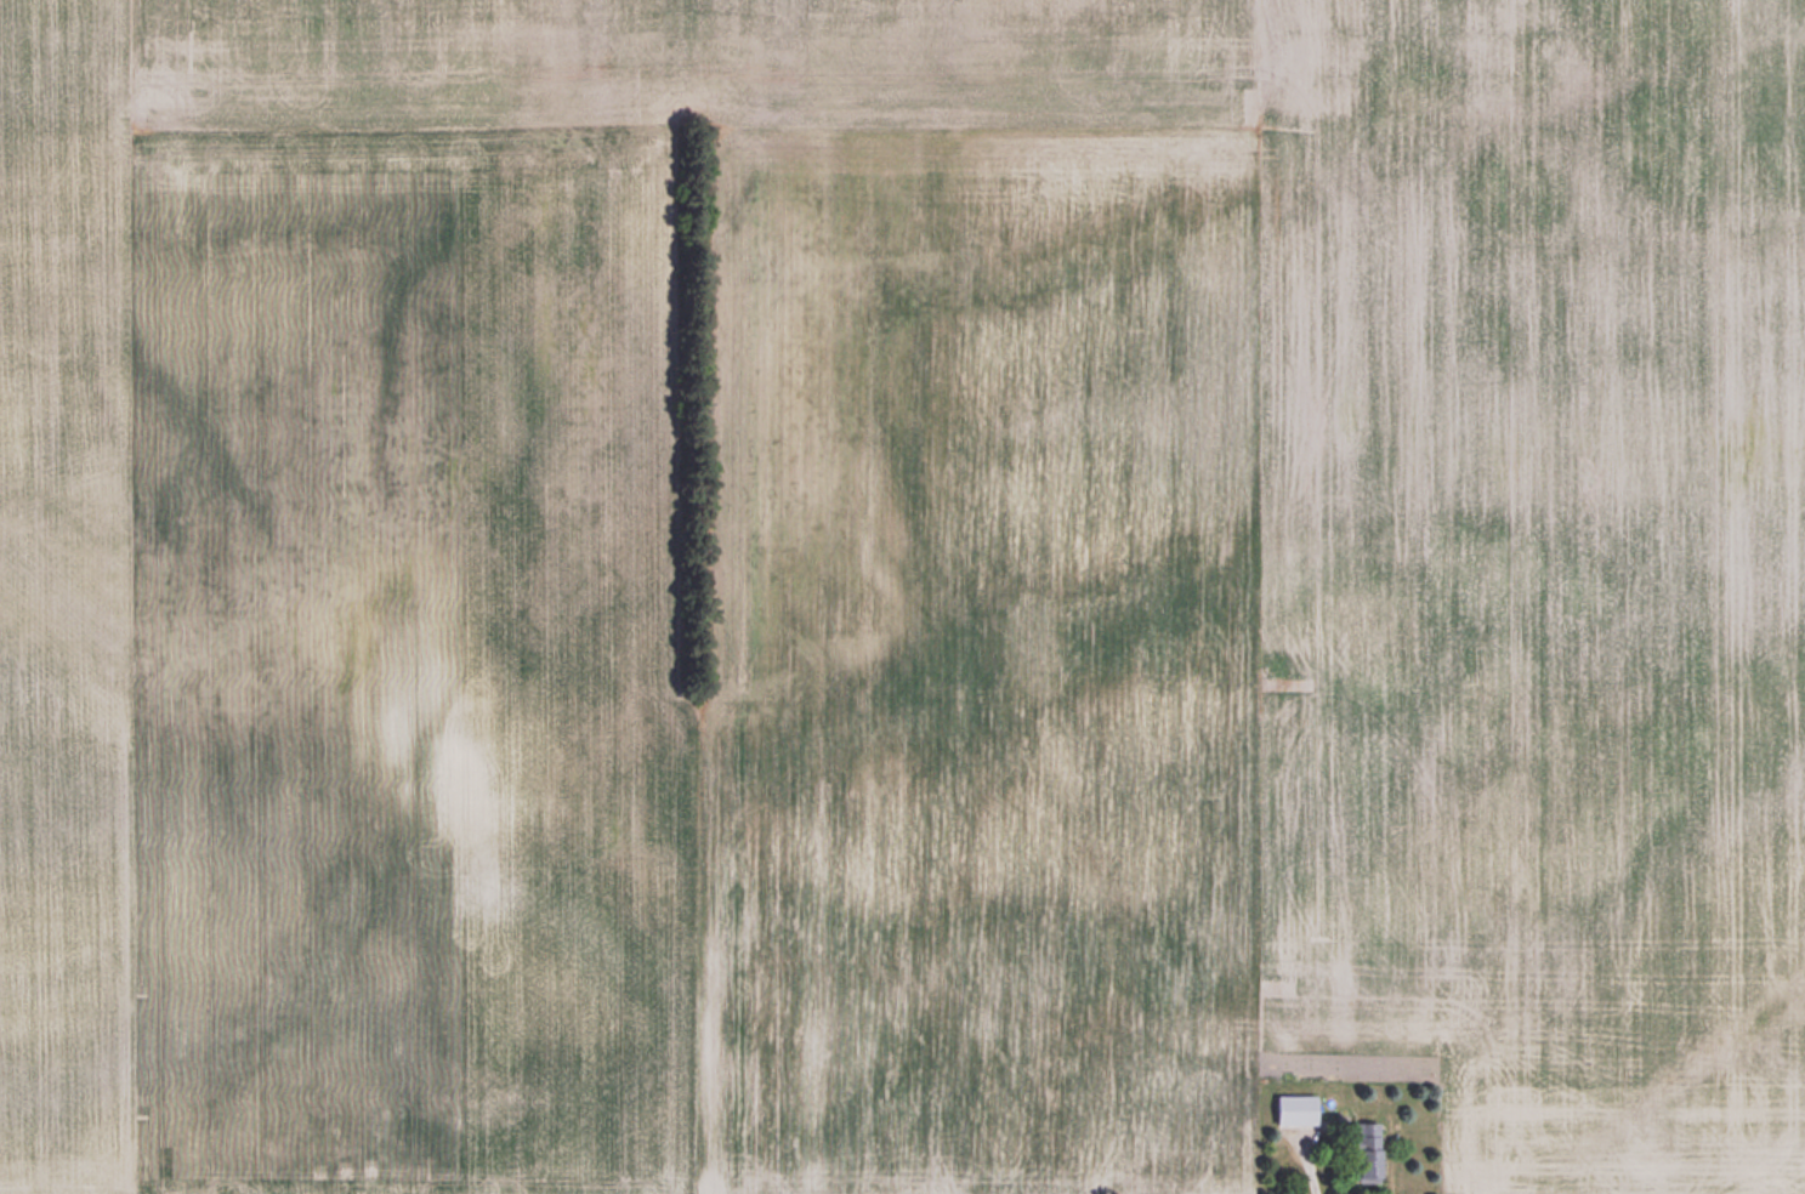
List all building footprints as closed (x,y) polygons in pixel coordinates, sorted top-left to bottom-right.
[(1273,1125),(1314,1125),(1314,1096),(1273,1096),(1273,1125)] [(1350,1184),(1376,1184),(1376,1123),(1350,1123),(1350,1184)]
